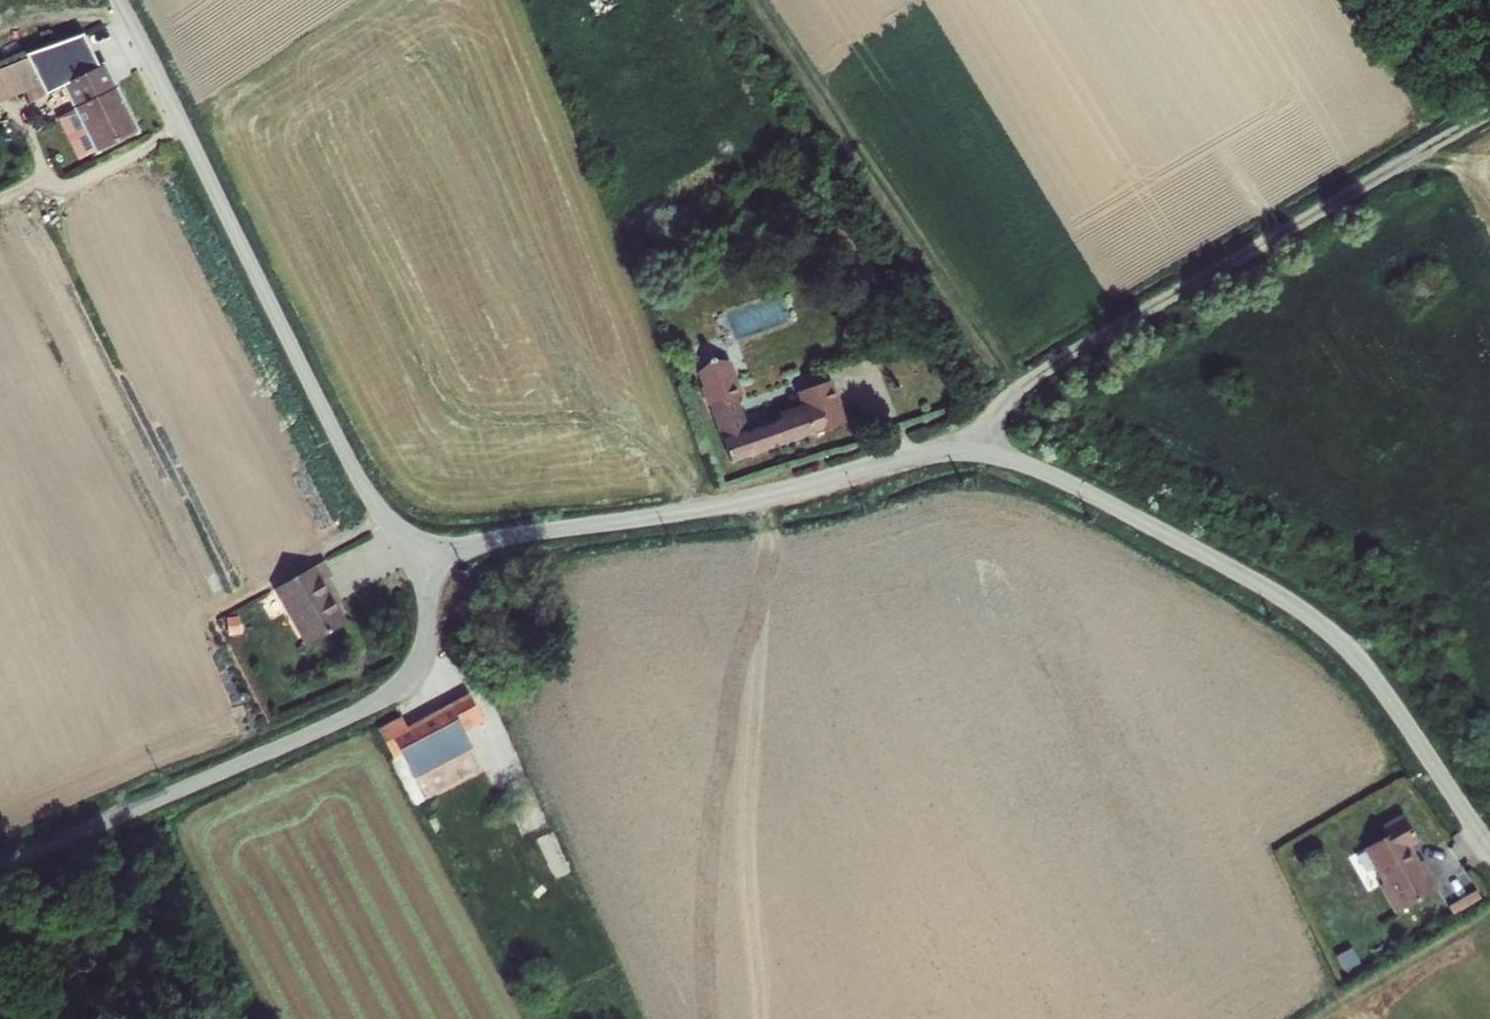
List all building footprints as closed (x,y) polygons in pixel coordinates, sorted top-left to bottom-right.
[(103,73),(85,35),(28,57),(41,84),(47,98),(69,90),(101,149),(139,130),(108,71),(103,73)] [(28,57),(0,70),(0,103),(41,84),(28,57)] [(716,366),(706,374),(739,465),(851,424),(836,382),(806,393),(813,412),(754,433),(742,400),(747,398),(735,364),(722,364),(717,360),(715,365),(716,366)] [(273,590),(305,646),(342,626),(319,586),(328,581),(318,564),(273,590)] [(470,752),(462,735),(470,731),(468,726),(480,721),(470,699),(406,728),(401,717),(378,728),(391,757),(399,753),(411,780),(470,752)] [(468,726),(470,731),(502,719),(480,721),(468,726)] [(1415,842),(1400,818),(1380,830),(1385,838),(1363,851),(1382,885),(1378,888),(1394,915),(1436,891),(1420,863),(1416,865),(1406,848),(1415,842)]
